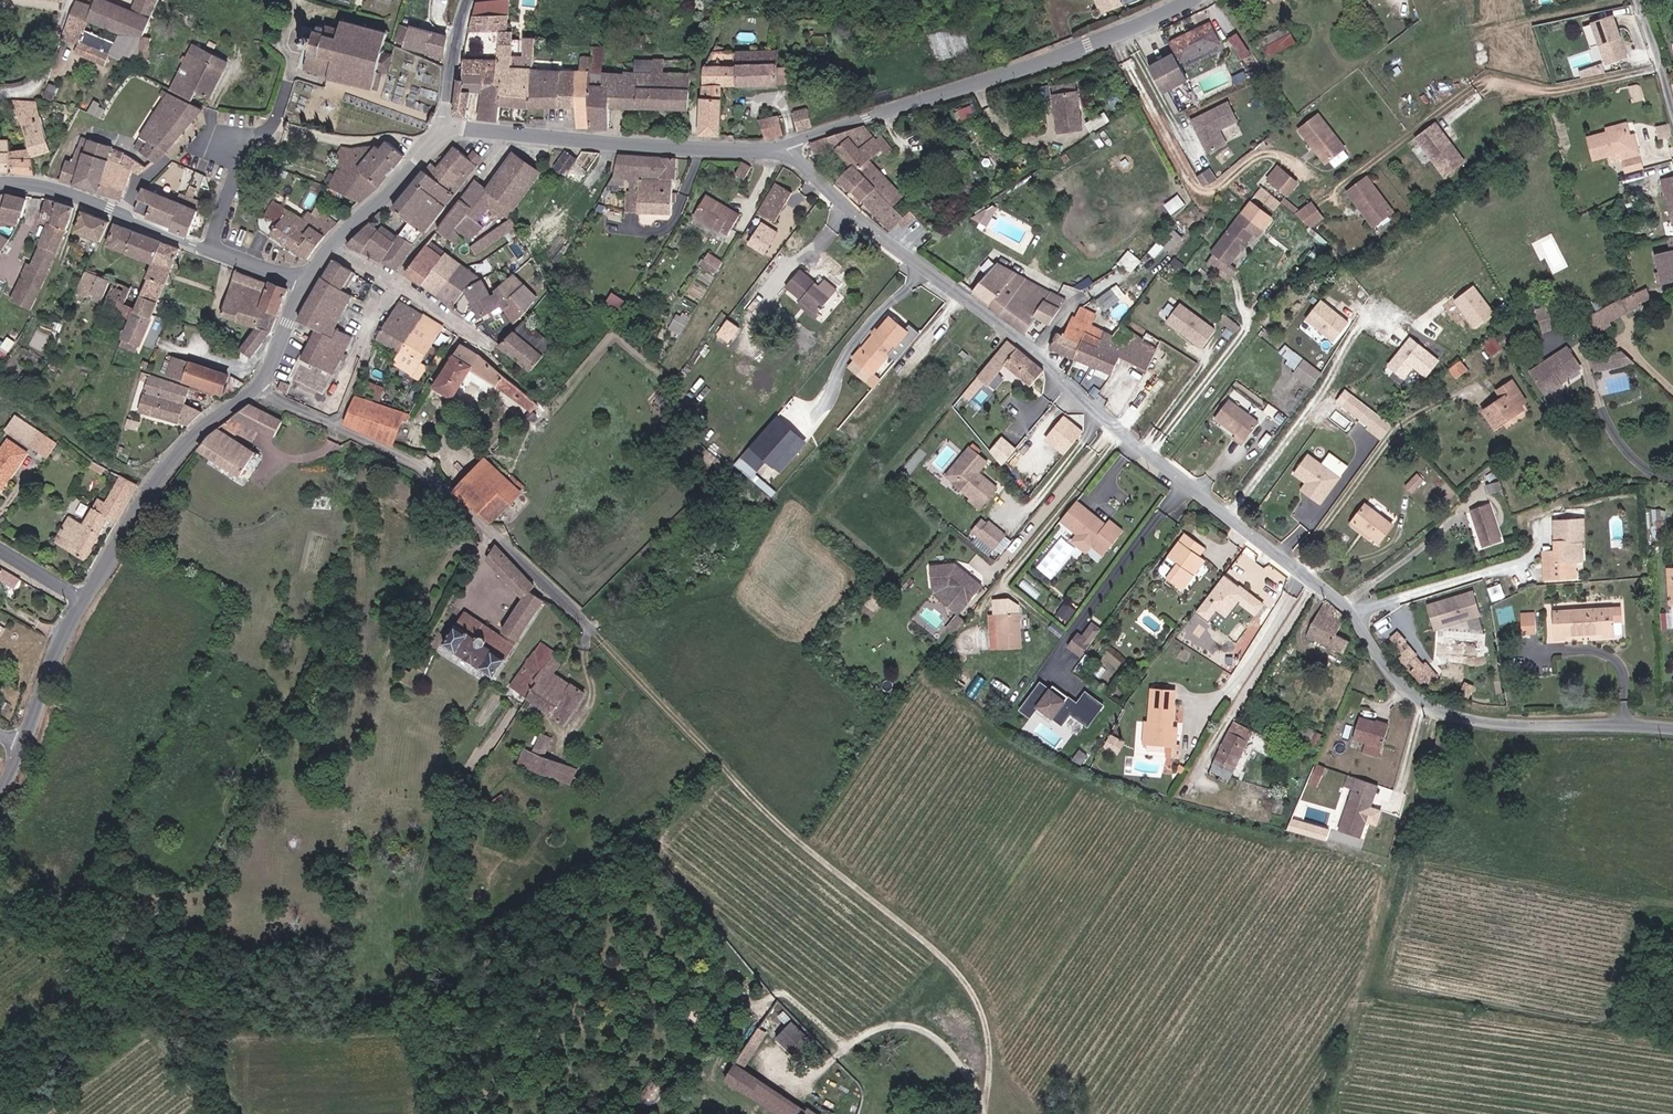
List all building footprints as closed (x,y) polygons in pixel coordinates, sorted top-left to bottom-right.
[(128,37),(124,52),(146,57),(150,38),(141,36),(149,19),(128,11),(101,0),(92,0),(91,1),(88,8),(74,2),(69,15),(84,21),(128,37)] [(149,19),(157,0),(133,0),(128,11),(149,19)] [(469,13),(503,13),(504,0),(499,0),(473,0),(469,13)] [(1102,14),(1115,9),(1111,0),(1096,0),(1102,14)] [(1118,0),(1111,0),(1115,9),(1120,7),(1118,0)] [(1612,3),(1592,10),(1600,32),(1606,49),(1626,42),(1612,3)] [(1600,32),(1592,10),(1583,14),(1591,36),(1600,32)] [(500,33),(503,13),(469,13),(463,30),(488,31),(488,38),(499,38),(500,33)] [(69,15),(58,42),(67,44),(68,42),(71,34),(80,38),(76,45),(73,53),(104,66),(113,43),(82,30),(84,21),(69,15)] [(368,82),(373,84),(376,85),(379,78),(381,79),(385,61),(377,58),(382,38),(332,20),(330,26),(318,21),(316,29),(314,28),(316,21),(311,19),(310,23),(306,21),(303,30),(297,28),(292,43),(303,47),(298,64),(322,72),(322,75),(364,92),(368,82)] [(1208,23),(1169,41),(1179,61),(1217,43),(1208,23)] [(405,50),(438,55),(442,36),(397,24),(394,38),(400,41),(399,48),(405,50)] [(1240,57),(1252,52),(1243,30),(1231,35),(1240,57)] [(514,34),(500,33),(499,38),(499,43),(508,43),(513,43),(514,34)] [(71,34),(68,42),(76,45),(80,38),(71,34)] [(648,45),(649,35),(640,34),(639,44),(648,45)] [(717,84),(730,83),(729,48),(716,49),(717,43),(709,40),(699,63),(694,134),(714,135),(717,94),(717,84)] [(162,86),(183,98),(187,92),(200,98),(219,61),(186,42),(162,86)] [(508,43),(499,43),(497,65),(496,78),(495,100),(523,104),(527,69),(507,66),(508,43)] [(1567,53),(1571,69),(1583,66),(1584,68),(1604,63),(1600,45),(1567,53)] [(586,126),(587,80),(588,70),(588,48),(573,46),(572,56),(577,57),(575,72),(527,69),(523,104),(574,105),(574,126),(586,127),(586,126)] [(729,48),(730,83),(772,81),(771,60),(752,59),(752,48),(729,48)] [(1172,53),(1148,66),(1162,92),(1186,78),(1172,53)] [(479,76),(481,64),(459,62),(459,76),(454,76),(450,111),(463,113),(465,89),(478,90),(479,76)] [(479,76),(496,78),(497,65),(481,64),(479,76)] [(646,86),(648,69),(635,67),(635,71),(622,70),(621,73),(594,71),(593,81),(587,80),(586,126),(604,126),(606,104),(633,105),(635,85),(646,86)] [(669,73),(648,69),(646,86),(635,85),(633,105),(683,108),(686,80),(669,73)] [(475,119),(493,122),(495,100),(496,78),(479,76),(478,90),(475,119)] [(1050,81),(1052,89),(1074,85),(1072,77),(1050,81)] [(369,94),(373,84),(368,82),(364,92),(369,94)] [(53,84),(45,83),(43,98),(51,99),(53,84)] [(1081,122),(1074,85),(1052,89),(1059,126),(1081,122)] [(123,141),(140,170),(159,151),(193,109),(156,86),(153,91),(157,94),(123,141)] [(81,95),(75,103),(86,112),(91,104),(81,95)] [(37,102),(12,102),(14,107),(28,148),(47,147),(37,102)] [(964,120),(978,114),(974,103),(960,109),(964,120)] [(1228,103),(1190,120),(1207,152),(1225,143),(1218,128),(1236,119),(1228,103)] [(789,110),(792,127),(807,122),(803,107),(789,110)] [(1605,120),(1627,116),(1626,110),(1604,114),(1605,120)] [(758,116),(764,137),(780,132),(775,112),(758,116)] [(1342,148),(1315,116),(1297,131),(1311,148),(1314,146),(1326,161),(1342,148)] [(1629,125),(1627,116),(1605,120),(1585,124),(1589,147),(1617,142),(1618,151),(1640,147),(1638,136),(1631,137),(1629,125)] [(1669,116),(1658,118),(1660,130),(1672,127),(1669,116)] [(1434,123),(1414,137),(1446,176),(1465,162),(1434,123)] [(1631,137),(1638,136),(1635,123),(1629,125),(1631,137)] [(863,126),(841,133),(847,140),(833,152),(852,170),(857,165),(876,149),(882,155),(890,148),(877,134),(867,139),(863,126)] [(830,148),(833,152),(847,140),(841,133),(807,143),(812,152),(830,148)] [(54,178),(93,190),(97,178),(98,177),(122,185),(125,175),(133,177),(135,176),(119,154),(106,147),(107,144),(83,136),(79,148),(71,146),(67,159),(61,157),(54,178)] [(9,170),(12,154),(9,138),(0,138),(0,170),(9,170)] [(370,143),(351,140),(339,159),(345,162),(346,159),(363,168),(361,169),(376,184),(399,152),(382,139),(375,147),(370,143)] [(13,170),(37,174),(30,154),(24,153),(23,142),(17,141),(13,170)] [(441,158),(463,175),(474,161),(472,159),(465,154),(452,145),(441,158)] [(1326,161),(1314,146),(1311,148),(1323,163),(1326,161)] [(465,154),(472,159),(477,152),(470,147),(465,154)] [(264,156),(273,158),(275,151),(266,148),(264,156)] [(567,166),(573,157),(562,149),(551,165),(562,173),(567,166)] [(595,150),(580,149),(573,157),(567,166),(579,174),(595,150)] [(485,189),(511,206),(538,169),(510,150),(486,183),(486,184),(486,187),(485,189)] [(642,190),(668,192),(668,178),(670,177),(670,158),(612,152),(611,173),(643,176),(642,190)] [(463,175),(441,158),(436,164),(429,159),(422,167),(452,190),(463,175)] [(345,162),(339,159),(334,168),(351,178),(361,169),(363,168),(346,159),(345,162)] [(737,161),(731,171),(741,176),(747,166),(737,161)] [(1670,163),(1659,167),(1663,182),(1672,179),(1672,172),(1670,163)] [(857,165),(852,170),(841,178),(894,226),(903,218),(908,223),(920,212),(915,207),(907,215),(873,179),(857,165)] [(452,190),(422,167),(392,206),(407,217),(415,223),(409,232),(412,234),(409,238),(397,230),(392,236),(377,227),(380,222),(370,215),(346,239),(395,265),(452,190)] [(351,178),(334,168),(324,185),(351,200),(354,202),(376,184),(361,169),(351,178)] [(1208,168),(1196,175),(1200,182),(1210,184),(1216,178),(1208,168)] [(1286,196),(1296,183),(1276,168),(1266,181),(1286,196)] [(474,175),(459,194),(474,204),(485,189),(486,187),(486,184),(474,175)] [(97,178),(93,190),(117,197),(122,185),(98,177),(97,178)] [(1365,177),(1346,192),(1359,208),(1362,205),(1376,223),(1392,210),(1365,177)] [(771,179),(754,209),(772,218),(789,189),(771,179)] [(1663,182),(1672,221),(1672,179),(1663,182)] [(1261,184),(1254,191),(1269,205),(1276,197),(1261,184)] [(351,200),(324,185),(320,191),(348,207),(351,200)] [(132,212),(169,226),(179,204),(141,188),(130,206),(130,208),(132,212)] [(487,202),(506,214),(511,206),(485,189),(474,204),(472,206),(474,207),(470,212),(468,211),(465,215),(474,221),(487,202)] [(668,212),(668,192),(642,190),(628,189),(627,210),(668,212)] [(0,190),(0,191),(0,210),(14,213),(18,194),(0,190)] [(42,195),(29,190),(24,216),(30,217),(11,255),(21,260),(40,269),(63,220),(66,205),(42,197),(42,195)] [(702,192),(693,213),(728,228),(738,207),(702,192)] [(459,194),(435,225),(456,241),(462,234),(465,235),(476,223),(474,221),(465,215),(468,211),(470,212),(474,207),(472,206),(474,204),(459,194)] [(1179,194),(1166,203),(1172,212),(1185,203),(1179,194)] [(179,204),(169,226),(168,228),(185,235),(196,204),(181,198),(179,204)] [(307,225),(301,220),(270,199),(261,213),(274,223),(267,233),(291,250),(307,225)] [(1309,201),(1293,213),(1308,226),(1320,217),(1309,201)] [(984,202),(976,218),(988,225),(997,208),(984,202)] [(1362,205),(1359,208),(1373,225),(1376,223),(1362,205)] [(307,225),(316,210),(310,206),(301,220),(307,225)] [(370,215),(380,222),(387,212),(379,206),(370,215)] [(95,241),(105,220),(77,209),(67,229),(95,241)] [(316,210),(307,225),(291,250),(303,258),(322,229),(331,221),(316,210)] [(1246,242),(1248,243),(1253,237),(1256,240),(1264,230),(1244,215),(1212,253),(1227,267),(1241,252),(1240,250),(1246,242)] [(407,217),(397,230),(409,238),(412,234),(409,232),(415,223),(407,217)] [(512,227),(506,219),(467,245),(473,253),(512,227)] [(762,249),(775,229),(760,220),(748,240),(762,249)] [(130,230),(111,222),(102,243),(122,250),(130,230)] [(1666,224),(1671,243),(1661,246),(1663,257),(1658,259),(1662,275),(1672,273),(1672,223),(1666,224)] [(450,242),(432,228),(402,267),(450,304),(464,286),(459,279),(479,272),(444,250),(450,242)] [(130,230),(122,250),(131,254),(140,233),(130,230)] [(140,233),(131,254),(149,261),(158,240),(140,233)] [(137,294),(152,300),(176,248),(158,240),(149,261),(143,275),(145,276),(140,287),(137,294)] [(1010,240),(972,278),(1006,302),(1028,321),(1043,305),(1054,311),(1065,295),(1056,287),(1062,280),(1010,240)] [(1251,247),(1248,243),(1246,242),(1240,250),(1241,252),(1245,254),(1251,247)] [(709,252),(703,264),(718,271),(724,259),(709,252)] [(1172,269),(1181,269),(1181,257),(1173,256),(1172,269)] [(344,283),(350,269),(329,259),(296,318),(310,327),(296,357),(330,371),(348,330),(333,321),(349,290),(345,288),(347,285),(344,283)] [(29,294),(40,269),(21,260),(10,284),(29,294)] [(825,273),(823,276),(821,278),(817,275),(801,262),(788,279),(804,292),(820,306),(838,284),(825,273)] [(85,298),(96,274),(82,269),(69,297),(83,304),(85,298)] [(212,314),(246,328),(266,282),(231,269),(212,314)] [(508,290),(521,280),(511,269),(498,277),(508,290)] [(469,294),(490,281),(480,272),(479,272),(459,279),(464,286),(469,294)] [(105,277),(96,274),(85,298),(95,301),(105,277)] [(490,281),(469,294),(477,305),(495,291),(500,297),(508,290),(498,277),(494,279),(495,281),(492,283),(490,281)] [(116,315),(122,317),(127,304),(118,301),(125,285),(109,279),(91,321),(110,329),(116,315)] [(29,294),(10,284),(1,280),(0,282),(0,295),(23,307),(29,294)] [(521,280),(508,290),(500,297),(512,315),(517,320),(526,314),(536,296),(521,280)] [(1071,286),(1062,280),(1056,287),(1065,295),(1071,286)] [(127,304),(135,285),(126,282),(125,285),(118,301),(127,304)] [(283,289),(266,282),(246,328),(266,331),(283,289)] [(140,287),(135,285),(127,304),(122,317),(126,318),(131,308),(137,294),(140,287)] [(1642,285),(1635,288),(1637,299),(1644,295),(1642,285)] [(1471,287),(1453,301),(1473,329),(1492,314),(1471,287)] [(1607,318),(1625,309),(1637,302),(1637,299),(1635,288),(1587,313),(1597,329),(1609,322),(1607,318)] [(618,308),(625,298),(614,291),(607,301),(618,308)] [(822,307),(820,306),(804,292),(800,297),(818,312),(822,307)] [(1102,319),(1120,304),(1108,292),(1088,307),(1102,319)] [(145,316),(152,300),(137,294),(131,308),(145,316)] [(400,348),(421,311),(399,297),(389,312),(377,334),(400,348)] [(1319,301),(1304,319),(1331,343),(1346,325),(1319,301)] [(1179,303),(1165,320),(1199,348),(1213,331),(1179,303)] [(1547,329),(1561,324),(1556,303),(1541,307),(1547,329)] [(145,316),(131,308),(126,318),(119,334),(134,340),(145,316)] [(394,359),(414,370),(440,324),(421,311),(400,348),(394,359)] [(677,311),(669,328),(683,334),(690,317),(677,311)] [(1073,323),(1082,313),(1081,312),(1070,322),(1073,323)] [(887,313),(880,320),(885,325),(875,335),(862,349),(860,348),(852,357),(871,375),(908,333),(887,313)] [(1092,353),(1105,334),(1092,329),(1095,319),(1082,313),(1073,323),(1070,322),(1068,321),(1062,335),(1056,333),(1048,349),(1071,358),(1076,349),(1092,353)] [(731,342),(742,327),(729,317),(718,333),(731,342)] [(524,320),(499,342),(529,370),(551,344),(524,320)] [(885,325),(880,320),(870,330),(875,335),(885,325)] [(266,331),(246,328),(232,351),(247,358),(266,331)] [(1116,339),(1105,334),(1092,353),(1076,349),(1071,358),(1122,378),(1132,362),(1158,377),(1172,355),(1157,345),(1155,348),(1124,329),(1116,339)] [(14,341),(0,335),(0,354),(8,357),(14,341)] [(1041,370),(1008,337),(982,370),(985,373),(982,379),(987,383),(1004,364),(1029,384),(1041,370)] [(1407,340),(1385,368),(1401,381),(1410,368),(1423,378),(1435,362),(1407,340)] [(529,411),(531,410),(535,404),(533,399),(507,378),(480,354),(461,341),(435,382),(454,396),(471,369),(501,385),(511,393),(529,411)] [(1623,345),(1609,348),(1613,361),(1634,355),(1623,345)] [(1559,346),(1525,373),(1542,395),(1541,396),(1552,410),(1562,402),(1552,389),(1558,384),(1556,381),(1575,366),(1559,346)] [(1609,348),(1593,352),(1596,365),(1613,361),(1609,348)] [(1319,363),(1303,349),(1291,364),(1307,379),(1319,363)] [(169,355),(167,359),(163,372),(172,376),(177,358),(169,355)] [(85,356),(82,363),(90,366),(93,360),(85,356)] [(222,376),(177,358),(172,376),(212,393),(213,390),(216,391),(222,376)] [(1442,369),(1449,377),(1460,367),(1453,359),(1442,369)] [(174,420),(185,423),(192,414),(178,408),(185,388),(143,372),(133,410),(173,425),(174,420)] [(360,375),(355,390),(381,399),(386,384),(360,375)] [(976,378),(971,384),(979,390),(984,384),(976,378)] [(1506,397),(1513,391),(1504,380),(1488,394),(1493,400),(1476,414),(1491,432),(1517,409),(1515,407),(1506,397)] [(288,387),(281,382),(277,389),(284,394),(288,387)] [(1363,403),(1347,389),(1338,399),(1354,414),(1363,403)] [(1506,397),(1515,407),(1522,401),(1513,391),(1506,397)] [(345,422),(390,445),(400,418),(407,420),(409,415),(354,393),(345,422)] [(1217,420),(1232,401),(1225,394),(1210,413),(1217,420)] [(1253,417),(1232,401),(1217,420),(1229,429),(1225,433),(1234,441),(1253,417)] [(245,407),(229,422),(271,443),(281,423),(245,407)] [(6,421),(47,450),(56,437),(36,426),(38,423),(17,408),(6,421)] [(534,412),(531,410),(529,411),(526,415),(530,418),(534,412)] [(1385,423),(1371,411),(1361,424),(1375,437),(1385,423)] [(1066,451),(1084,428),(1065,414),(1047,438),(1066,451)] [(806,440),(775,415),(742,455),(772,480),(806,440)] [(139,429),(142,421),(129,417),(127,425),(139,429)] [(182,428),(185,423),(174,420),(173,425),(182,428)] [(26,445),(7,432),(0,442),(0,478),(2,480),(26,445)] [(254,461),(217,433),(196,453),(238,482),(254,461)] [(1301,447),(1287,467),(1300,476),(1306,480),(1301,487),(1314,497),(1333,470),(1301,447)] [(105,460),(90,449),(86,455),(101,465),(105,460)] [(984,463),(967,449),(949,472),(957,478),(952,485),(969,499),(971,496),(982,506),(995,489),(976,474),(984,463)] [(487,458),(484,462),(519,493),(524,487),(511,476),(509,478),(487,458)] [(484,462),(475,472),(509,503),(519,493),(484,462)] [(75,516),(64,509),(47,535),(80,556),(106,516),(111,517),(134,481),(110,463),(80,508),(75,516)] [(1424,474),(1414,467),(1403,481),(1412,489),(1424,474)] [(509,503),(475,472),(456,494),(489,525),(509,503)] [(957,478),(949,472),(943,479),(952,485),(957,478)] [(1306,480),(1300,476),(1295,483),(1301,487),(1306,480)] [(971,496),(969,499),(981,508),(982,506),(971,496)] [(1358,497),(1344,515),(1364,530),(1373,537),(1387,519),(1358,497)] [(75,516),(80,508),(69,501),(64,509),(75,516)] [(1062,522),(1104,553),(1121,530),(1108,520),(1105,523),(1102,528),(1088,517),(1092,513),(1077,502),(1062,522)] [(1491,507),(1473,511),(1480,545),(1499,540),(1491,507)] [(1105,523),(1092,513),(1088,517),(1102,528),(1105,523)] [(1364,530),(1344,515),(1340,521),(1359,536),(1364,530)] [(1666,533),(1666,515),(1658,515),(1658,533),(1666,533)] [(981,522),(972,534),(978,538),(987,526),(981,522)] [(987,526),(978,538),(995,551),(1006,536),(989,523),(987,526)] [(1190,572),(1202,556),(1199,553),(1203,546),(1185,533),(1168,555),(1177,562),(1167,577),(1184,589),(1194,576),(1190,572)] [(1539,543),(1539,556),(1548,555),(1548,571),(1574,571),(1574,533),(1569,533),(1569,535),(1566,535),(1566,543),(1539,543)] [(1052,577),(1077,548),(1063,536),(1038,565),(1052,577)] [(539,579),(496,539),(487,552),(531,592),(535,585),(539,579)] [(1177,562),(1168,555),(1157,570),(1167,577),(1177,562)] [(1539,571),(1548,571),(1548,555),(1539,556),(1539,571)] [(1190,572),(1194,576),(1207,559),(1202,556),(1190,572)] [(8,579),(13,572),(0,562),(0,574),(8,579)] [(949,586),(970,602),(983,585),(954,564),(930,568),(933,589),(949,586)] [(1265,604),(1225,575),(1195,615),(1207,624),(1216,612),(1225,619),(1237,604),(1255,617),(1265,604)] [(1502,582),(1488,587),(1492,600),(1507,595),(1502,582)] [(535,585),(531,592),(509,633),(474,610),(453,642),(502,674),(546,595),(535,585)] [(1331,597),(1321,591),(1303,623),(1337,641),(1343,628),(1333,622),(1340,609),(1331,597)] [(1472,591),(1427,605),(1435,630),(1479,616),(1472,591)] [(1064,601),(1057,614),(1069,620),(1076,608),(1064,601)] [(1550,607),(1551,635),(1560,635),(1560,628),(1600,626),(1600,632),(1610,631),(1609,604),(1550,607)] [(955,612),(947,628),(956,633),(964,617),(955,612)] [(997,628),(998,649),(1021,648),(1019,612),(997,613),(997,628)] [(997,628),(997,613),(988,613),(989,628),(997,628)] [(1064,646),(1078,656),(1081,652),(1096,629),(1088,623),(1079,637),(1073,633),(1064,646)] [(1439,677),(1398,632),(1384,644),(1426,690),(1439,677)] [(515,683),(533,696),(562,656),(566,650),(548,637),(515,683)] [(562,656),(533,696),(568,721),(588,691),(560,672),(568,660),(562,656)] [(1180,730),(1180,717),(1175,717),(1175,709),(1176,709),(1177,675),(1152,674),(1151,706),(1145,705),(1144,729),(1180,730)] [(1068,705),(1085,717),(1098,694),(1081,683),(1073,696),(1049,679),(1046,683),(1037,677),(1017,705),(1028,711),(1035,701),(1060,717),(1068,705)] [(1284,711),(1279,708),(1273,719),(1277,721),(1284,711)] [(1378,742),(1383,721),(1372,718),(1353,714),(1348,735),(1362,739),(1360,748),(1373,751),(1376,742),(1378,742)] [(1291,729),(1305,735),(1311,722),(1297,716),(1291,729)] [(1234,722),(1213,760),(1233,771),(1254,733),(1234,722)] [(1319,726),(1311,722),(1305,735),(1314,739),(1319,726)] [(547,731),(538,750),(548,754),(558,736),(547,731)] [(1071,750),(1080,754),(1085,745),(1077,740),(1071,750)] [(548,754),(538,750),(529,746),(520,762),(576,785),(578,780),(575,778),(580,767),(548,754)] [(1228,779),(1233,771),(1213,760),(1209,768),(1228,779)] [(1312,760),(1305,776),(1314,779),(1320,764),(1312,760)] [(1355,773),(1350,785),(1359,789),(1372,794),(1378,781),(1355,773)] [(1305,776),(1303,780),(1312,784),(1314,779),(1305,776)] [(1347,830),(1359,789),(1350,785),(1334,824),(1347,830)] [(1372,794),(1359,789),(1347,830),(1355,833),(1372,794)] [(1291,819),(1290,830),(1299,830),(1300,819),(1291,819)] [(1326,838),(1329,827),(1310,822),(1307,834),(1326,838)] [(775,997),(760,1019),(769,1026),(783,1006),(775,997)] [(793,1018),(777,1036),(803,1060),(819,1042),(793,1018)] [(748,1095),(759,1078),(733,1061),(722,1078),(748,1095)] [(640,1096),(652,1105),(665,1087),(653,1078),(640,1096)] [(759,1078),(748,1095),(779,1113),(801,1113),(804,1108),(759,1078)] [(801,1113),(823,1113),(808,1103),(804,1108),(801,1113)]
